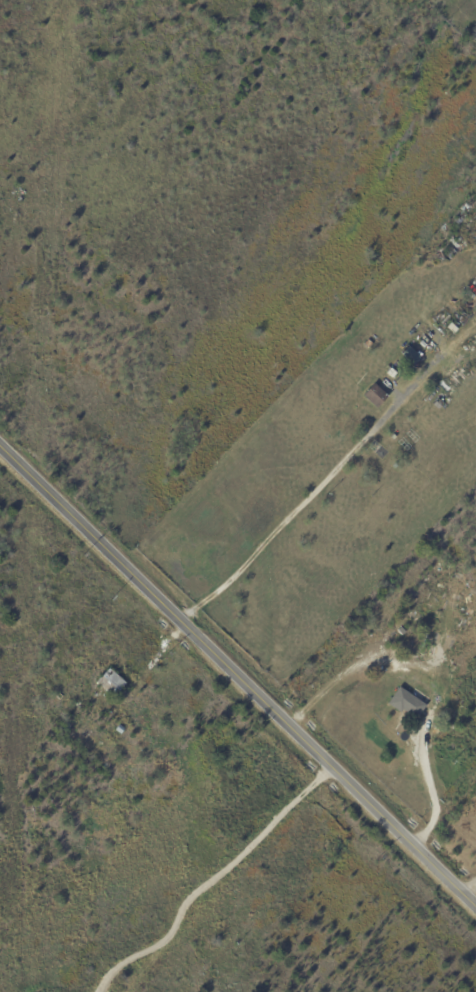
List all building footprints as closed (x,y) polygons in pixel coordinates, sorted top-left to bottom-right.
[(452,324),(459,330),(455,335),(452,333),(448,331),(449,330),(448,328),(452,324)] [(369,340),(373,345),(369,350),(364,345),(369,340)] [(410,347),(423,359),(415,368),(402,356),(410,347)] [(392,369),(399,374),(394,380),(388,374),(392,369)] [(377,386),(389,397),(377,410),(364,397),(375,384),(377,386)] [(432,406),(439,399),(444,404),(438,411),(432,406)] [(379,638),(386,631),(395,639),(388,646),(379,638)] [(112,698),(97,684),(109,670),(127,685),(114,700),(112,698)] [(417,698),(427,705),(417,720),(404,710),(402,713),(388,704),(400,686),(417,698)] [(420,693),(420,694),(417,698),(412,694),(415,690),(420,693)] [(440,714),(432,710),(442,692),(450,697),(440,714)] [(115,732),(119,726),(125,730),(121,736),(115,732)]
